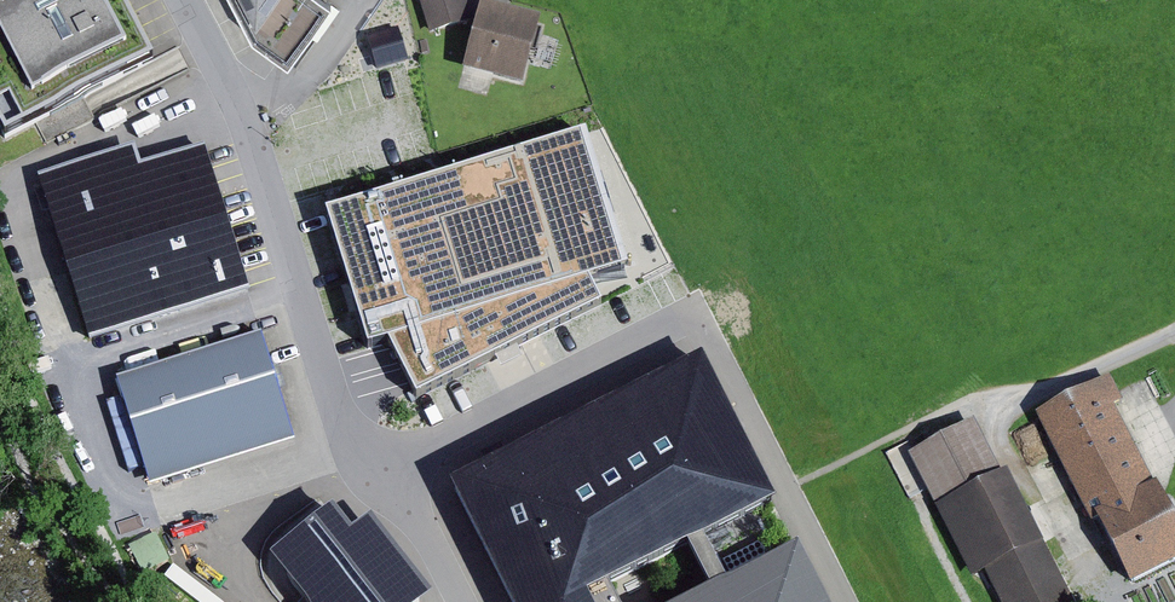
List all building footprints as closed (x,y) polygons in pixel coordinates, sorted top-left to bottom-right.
[(10,135),(152,60),(120,0),(0,0),(0,116),(10,135)] [(252,39),(288,65),(331,2),(328,0),(232,0),(252,39)] [(428,34),(472,21),(466,0),(418,0),(428,34)] [(542,22),(483,6),(464,74),(523,90),(542,22)] [(587,134),(320,220),(368,364),(386,358),(412,406),(614,311),(599,284),(627,271),(587,134)] [(40,176),(89,341),(252,293),(208,147),(140,168),(134,148),(40,176)] [(261,338),(115,383),(147,487),(294,443),(261,338)] [(451,491),(508,601),(588,601),(687,552),(710,597),(729,587),(706,542),(776,506),(702,362),(451,491)] [(1034,417),(1091,527),(1097,524),(1130,587),(1174,565),(1174,522),(1156,485),(1153,487),(1112,408),(1121,403),(1108,378),(1034,417)] [(909,455),(972,580),(984,573),(999,601),(1073,601),(1007,473),(1003,477),(975,422),(909,455)] [(332,513),(269,563),(301,601),(429,601),(432,599),(371,523),(352,538),(332,513)] [(798,551),(729,587),(710,597),(699,601),(825,601),(798,551)]
